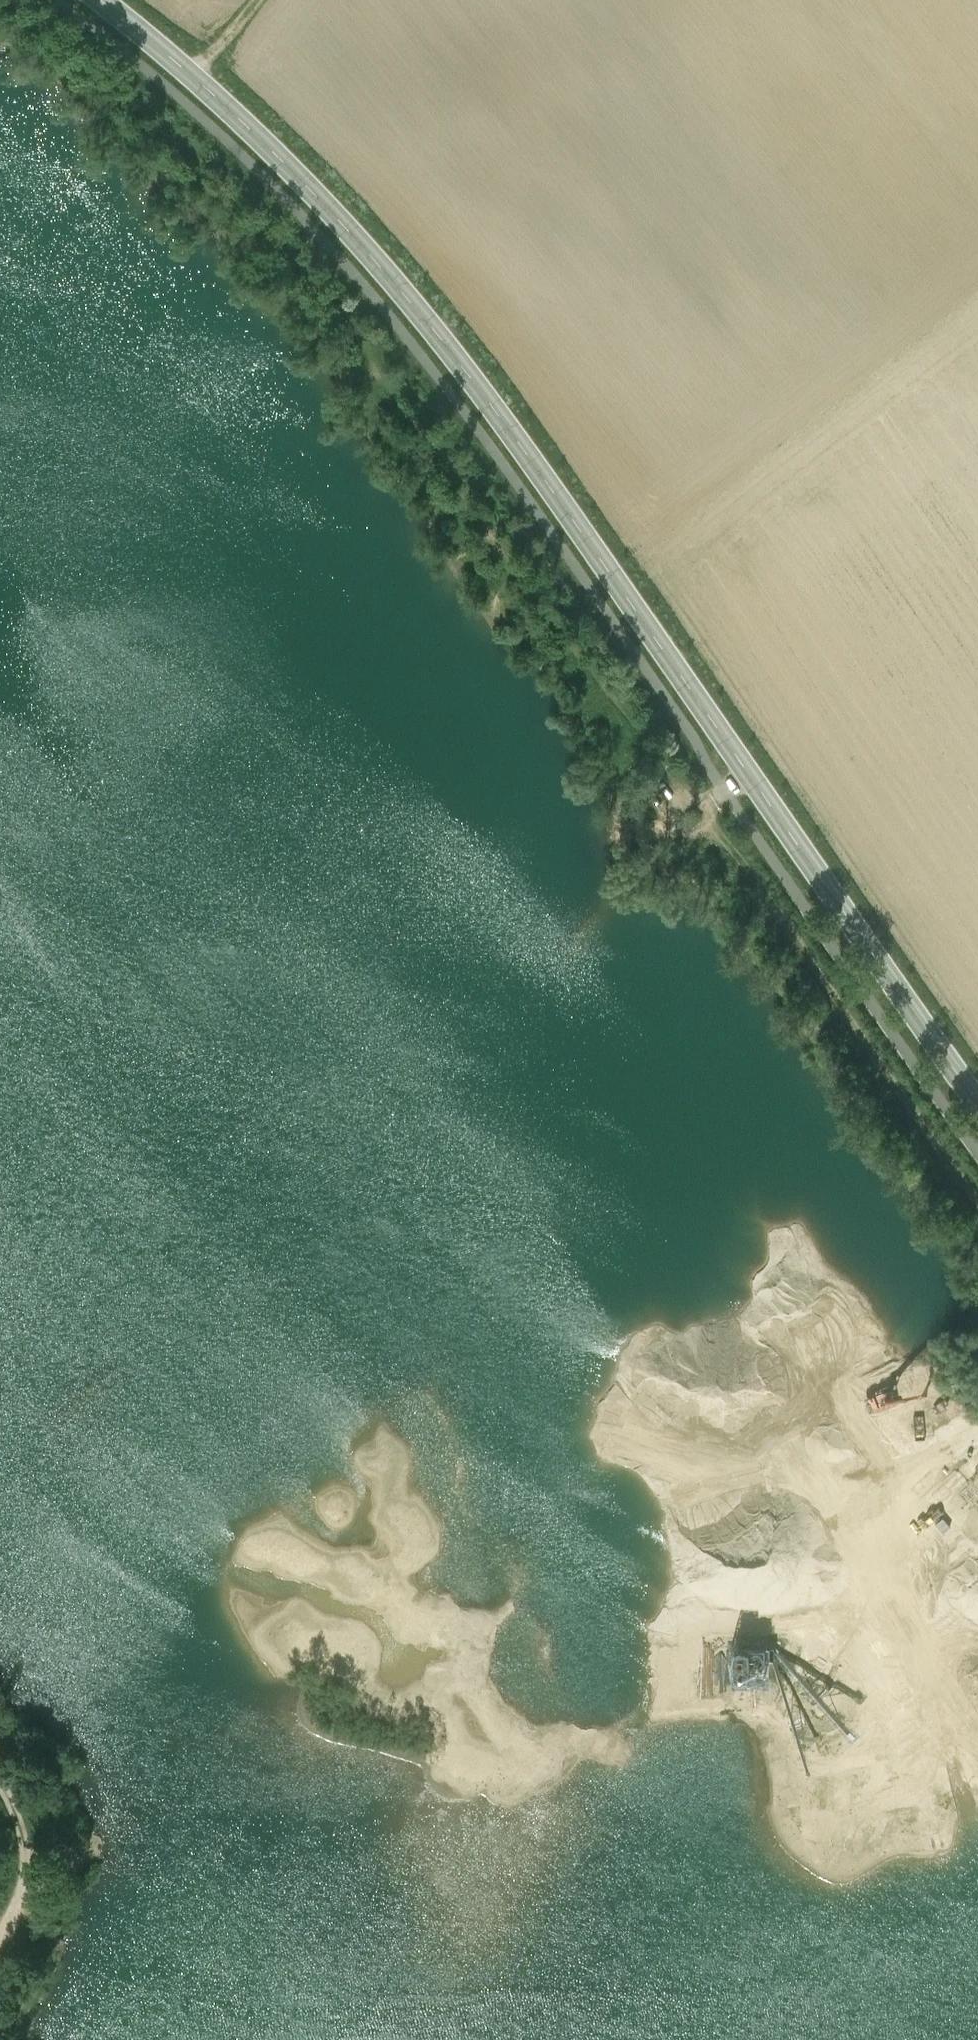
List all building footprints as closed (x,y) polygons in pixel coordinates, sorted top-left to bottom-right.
[(826,1350),(822,1335),(792,1342),(795,1356),(826,1350)] [(855,1433),(856,1442),(875,1439),(874,1430),(855,1433)] [(564,1671),(597,1669),(595,1638),(563,1640),(564,1671)] [(712,1644),(711,1674),(764,1675),(764,1645),(712,1644)]
